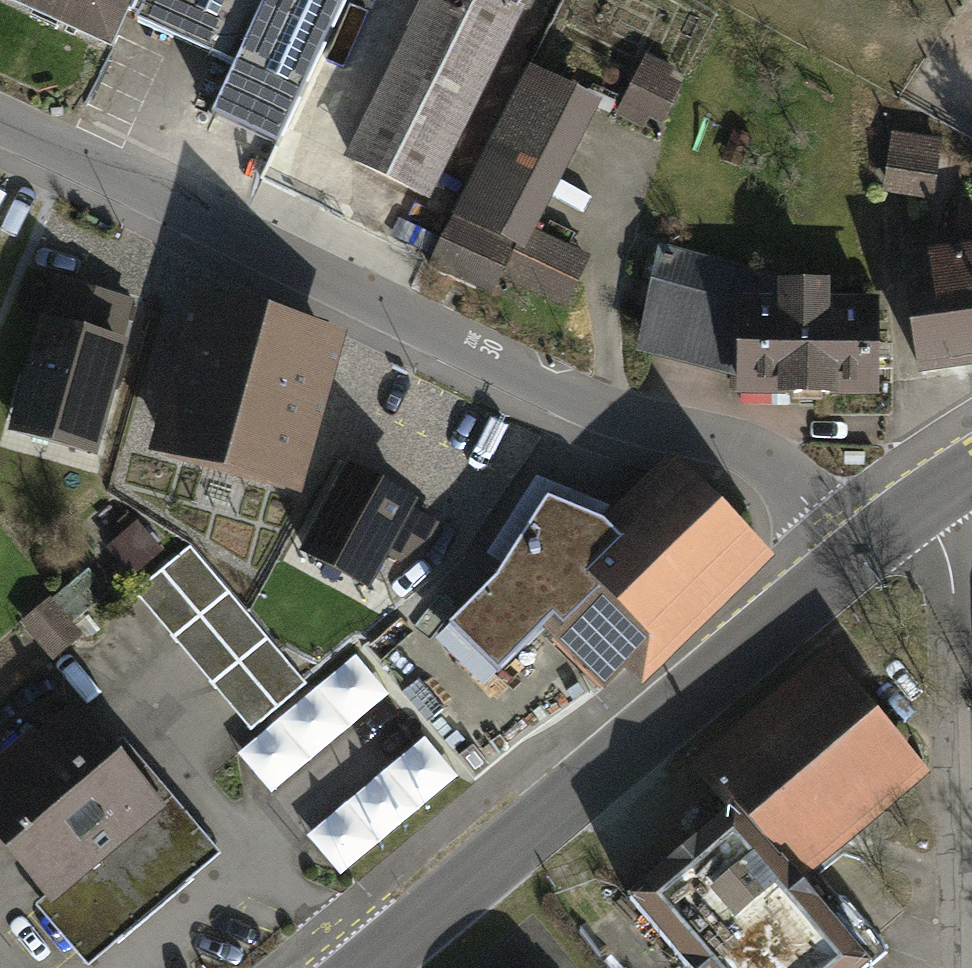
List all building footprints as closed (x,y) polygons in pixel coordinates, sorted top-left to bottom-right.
[(108,43),(123,9),(137,15),(135,21),(249,73),(282,0),(14,0),(108,43)] [(351,158),(423,195),(521,0),(431,0),(351,158)] [(671,71),(647,59),(627,100),(662,117),(675,91),(664,86),(671,71)] [(588,104),(527,73),(457,209),(518,240),(588,104)] [(933,162),(893,155),(889,186),(929,192),(933,162)] [(493,290),(512,248),(451,221),(431,262),(493,290)] [(529,258),(575,280),(585,258),(527,230),(505,275),(518,281),(529,258)] [(823,287),(784,287),(663,252),(647,337),(739,355),(740,392),(871,393),(870,308),(823,307),(823,287)] [(932,262),(935,282),(909,285),(920,369),(971,362),(971,256),(932,262)] [(529,258),(518,281),(564,303),(575,280),(529,258)] [(60,284),(48,329),(117,348),(130,302),(60,284)] [(228,466),(267,325),(206,308),(194,350),(184,347),(181,358),(191,361),(167,449),(228,466)] [(326,342),(267,325),(228,466),(288,482),(312,395),(334,402),(341,375),(318,369),(326,342)] [(94,442),(120,349),(117,348),(48,329),(45,328),(19,421),(94,442)] [(407,505),(349,474),(312,543),(370,573),(407,505)] [(751,539),(690,478),(630,537),(615,521),(608,528),(602,522),(547,499),(497,578),(450,625),(498,673),(552,619),(610,677),(751,539)] [(307,687),(190,551),(137,597),(254,733),(307,687)] [(78,638),(48,603),(25,623),(56,657),(78,638)] [(389,699),(356,660),(241,756),(274,795),(389,699)] [(839,680),(716,784),(735,807),(628,898),(688,967),(869,967),(886,954),(881,940),(847,899),(826,892),(814,900),(782,861),(842,810),(850,820),(871,802),(862,793),(904,757),(839,680)] [(76,712),(0,776),(0,838),(90,943),(197,852),(76,712)] [(458,779),(425,741),(311,839),(344,877),(458,779)]
